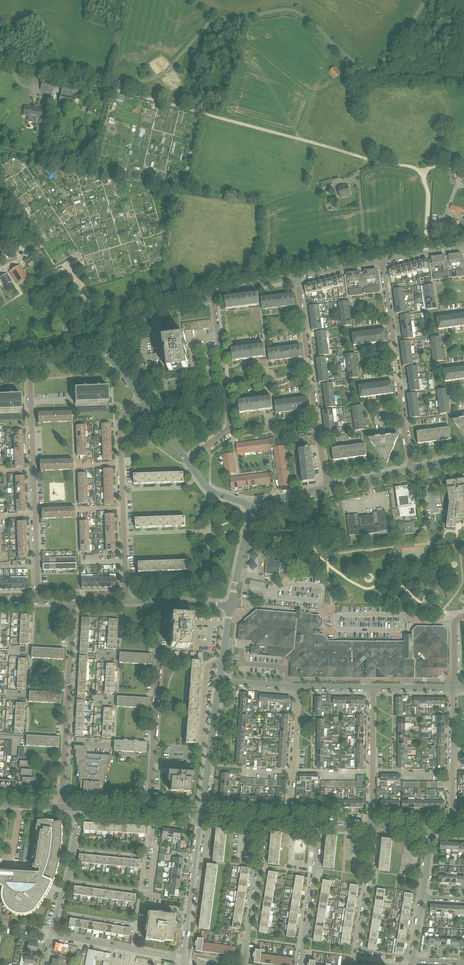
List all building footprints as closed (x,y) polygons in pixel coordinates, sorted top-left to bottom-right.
[(329,71),(335,78),(341,73),(335,66),(329,71)] [(43,79),(43,81),(40,89),(51,92),(54,82),(43,79)] [(73,106),(76,95),(72,94),(74,85),(64,82),(59,102),(73,106)] [(42,109),(36,108),(25,106),(24,115),(41,118),(42,109)] [(347,185),(338,188),(340,197),(350,194),(347,185)] [(447,220),(448,222),(432,224),(434,231),(448,228),(457,228),(456,219),(447,220)] [(2,257),(4,262),(15,257),(11,248),(4,251),(0,243),(0,253),(2,257)] [(456,263),(460,262),(460,265),(463,265),(463,256),(463,255),(462,254),(461,254),(461,253),(455,254),(456,263)] [(452,263),(456,263),(455,254),(449,255),(449,256),(446,256),(448,267),(452,266),(452,263)] [(430,261),(431,269),(435,269),(435,266),(439,265),(438,256),(432,257),(432,258),(431,258),(429,260),(430,261)] [(438,256),(439,265),(443,265),(443,268),(448,267),(446,256),(444,256),(438,256)] [(421,261),(422,270),(431,269),(430,261),(427,261),(427,259),(427,258),(423,259),(423,260),(421,261)] [(20,265),(10,272),(18,284),(28,278),(20,265)] [(452,266),(448,267),(449,278),(452,277),(452,278),(458,277),(457,269),(453,269),(452,266)] [(440,271),(441,280),(447,279),(447,278),(449,278),(448,267),(443,268),(444,271),(440,271)] [(370,270),(371,279),(376,278),(376,281),(381,281),(379,271),(378,270),(377,270),(377,269),(370,270)] [(433,280),(434,280),(435,280),(441,280),(440,271),(436,272),(435,269),(431,269),(431,273),(432,279),(433,280)] [(364,272),(362,272),(363,283),(368,282),(367,279),(371,279),(370,270),(364,271),(364,272)] [(350,282),(354,281),(353,272),(347,273),(347,274),(346,274),(345,276),(346,285),(351,285),(350,282)] [(358,281),(359,284),(363,283),(362,272),(360,272),(353,272),(354,281),(358,281)] [(7,273),(0,278),(5,285),(12,281),(7,273)] [(372,285),(373,293),(373,294),(380,293),(380,292),(381,292),(382,290),(381,281),(376,281),(376,284),(372,285)] [(368,282),(363,283),(365,294),(367,293),(367,294),(373,294),(373,293),(372,285),(368,285),(368,282)] [(363,283),(359,284),(359,287),(355,287),(356,296),(363,295),(362,294),(365,294),(363,283)] [(356,296),(355,287),(351,288),(351,285),(346,285),(347,295),(349,296),(350,296),(350,297),(356,296)] [(250,306),(250,307),(250,308),(251,308),(253,308),(252,306),(259,305),(260,305),(258,293),(241,295),(243,307),(250,306)] [(277,296),(279,307),(286,306),(286,307),(287,307),(288,307),(288,306),(295,305),(295,306),(295,305),(294,293),(293,293),(277,296)] [(225,297),(226,309),(227,309),(233,308),(234,311),(235,310),(237,310),(236,308),(243,307),(241,295),(225,297)] [(272,308),(279,307),(277,296),(261,298),(261,297),(262,310),(263,310),(263,309),(269,309),(269,310),(271,309),(272,309),(272,308)] [(309,306),(310,312),(315,311),(315,313),(320,312),(319,305),(309,306)] [(410,314),(400,315),(401,321),(406,320),(407,322),(411,321),(414,321),(414,318),(413,318),(412,314),(410,314)] [(453,315),(455,327),(463,326),(463,314),(453,315)] [(438,330),(448,328),(455,327),(453,315),(437,317),(438,330)] [(213,328),(211,319),(182,323),(183,332),(213,328)] [(385,329),(369,331),(370,344),(387,341),(385,329)] [(354,346),(370,344),(369,331),(352,333),(354,346)] [(188,360),(188,354),(187,354),(186,346),(187,346),(186,336),(164,339),(165,349),(166,349),(167,357),(166,357),(167,363),(168,363),(169,370),(174,370),(174,371),(183,369),(183,368),(189,368),(188,360)] [(264,345),(248,347),(250,358),(256,358),(257,359),(258,359),(259,358),(259,357),(266,357),(265,344),(264,344),(264,345)] [(300,345),(284,347),(285,359),(292,358),(292,359),(294,359),(295,359),(295,358),(301,357),(302,357),(301,345),(300,345)] [(231,348),(233,361),(234,361),(240,360),(240,361),(241,361),(243,361),(243,359),(250,358),(248,347),(232,349),(232,348),(231,348)] [(279,360),(285,359),(284,347),(268,349),(267,349),(269,361),(270,361),(269,361),(276,360),(276,361),(277,361),(279,361),(279,360)] [(445,382),(462,380),(460,367),(444,369),(445,382)] [(392,381),(375,383),(377,396),(393,394),(392,381)] [(377,396),(375,383),(359,385),(360,398),(377,396)] [(109,402),(108,388),(108,386),(74,388),(75,403),(109,402)] [(21,399),(21,396),(21,394),(0,395),(0,410),(22,410),(21,399)] [(271,397),(255,399),(256,411),(263,410),(263,411),(265,411),(266,411),(266,410),(272,409),(273,409),(271,397)] [(291,400),(292,411),(299,410),(299,411),(300,411),(302,411),(302,410),(308,409),(308,410),(309,410),(307,397),(291,400)] [(238,401),(240,413),(247,412),(247,413),(248,413),(250,413),(250,412),(256,411),(255,399),(239,401),(238,401)] [(285,412),(292,411),(291,400),(275,402),(274,401),(276,414),(276,413),(283,412),(283,413),(284,413),(285,413),(285,412)] [(54,422),(54,412),(47,412),(47,410),(44,411),(45,412),(37,412),(38,423),(54,422)] [(61,412),(54,412),(54,422),(71,421),(71,411),(64,412),(64,410),(61,410),(61,412)] [(452,420),(452,421),(463,437),(463,419),(452,420)] [(449,427),(433,429),(434,442),(451,440),(449,427)] [(418,444),(434,442),(433,429),(416,431),(418,444)] [(306,446),(306,448),(309,448),(309,446),(313,446),(312,435),(303,436),(303,433),(298,434),(298,437),(300,437),(301,447),(306,446)] [(398,435),(381,437),(368,438),(368,439),(386,463),(387,463),(399,435),(398,435)] [(269,439),(262,440),(263,450),(270,449),(269,439)] [(365,444),(355,445),(348,446),(350,458),(366,456),(365,444)] [(333,460),(350,458),(348,446),(332,448),(333,460)] [(313,464),(311,448),(309,448),(306,448),(299,449),(299,450),(300,456),(299,456),(299,459),(300,459),(301,466),(313,464)] [(233,453),(222,454),(223,461),(234,460),(233,453)] [(46,459),(46,460),(39,460),(40,471),(56,470),(56,460),(49,460),(49,458),(46,459)] [(63,460),(56,460),(56,470),(73,469),(73,459),(65,460),(65,458),(64,458),(63,458),(63,460)] [(303,483),(307,482),(315,481),(313,464),(301,466),(302,473),(301,473),(301,476),(302,475),(303,482),(302,482),(303,483)] [(288,471),(277,472),(278,479),(289,478),(288,471)] [(167,473),(151,474),(151,484),(167,483),(167,473)] [(167,473),(167,483),(184,483),(184,473),(167,473)] [(134,484),(143,484),(151,484),(151,474),(134,474),(134,484)] [(290,485),(289,478),(278,479),(279,487),(290,485)] [(449,511),(451,511),(451,514),(448,514),(446,529),(455,530),(456,522),(463,522),(463,525),(463,478),(457,479),(457,482),(455,482),(455,480),(454,480),(453,479),(450,479),(449,479),(450,481),(446,481),(449,503),(448,511),(449,511)] [(398,509),(399,509),(415,506),(412,488),(408,488),(408,486),(395,488),(398,509)] [(48,506),(48,508),(41,508),(41,519),(58,518),(58,508),(51,508),(51,506),(48,506)] [(64,508),(58,508),(58,518),(75,518),(74,507),(67,508),(67,506),(64,506),(64,508)] [(399,509),(400,517),(416,515),(415,506),(399,509)] [(357,536),(380,533),(380,532),(388,530),(385,510),(373,512),(374,515),(359,517),(358,514),(349,515),(348,515),(346,515),(349,536),(357,534),(357,536)] [(169,517),(152,518),(153,528),(169,527),(169,517)] [(169,527),(179,527),(185,526),(185,517),(169,517),(169,527)] [(136,528),(145,528),(153,528),(152,518),(135,518),(136,528)] [(413,522),(407,523),(403,523),(405,534),(415,533),(413,522)] [(115,550),(114,544),(105,544),(106,550),(103,550),(103,549),(98,549),(98,554),(107,554),(107,550),(115,550)] [(262,555),(267,560),(273,561),(274,558),(268,550),(262,555)] [(253,553),(249,556),(252,560),(251,564),(248,567),(251,571),(252,572),(258,568),(255,564),(255,561),(259,558),(254,552),(253,553)] [(265,574),(279,575),(280,561),(273,561),(267,560),(265,574)] [(171,561),(154,562),(154,571),(171,571),(171,561)] [(171,571),(178,571),(187,570),(187,561),(171,561),(171,571)] [(137,572),(147,572),(154,571),(154,562),(137,562),(137,572)] [(290,677),(300,677),(357,677),(369,677),(376,677),(386,677),(388,675),(395,675),(395,677),(414,678),(438,678),(448,669),(448,651),(448,631),(443,626),(442,626),(439,626),(438,626),(434,626),(433,626),(427,626),(421,626),(418,626),(417,626),(412,630),(412,636),(408,636),(404,636),(404,641),(368,641),(365,641),(338,641),(328,641),(328,639),(323,634),(317,634),(317,632),(318,630),(323,626),(323,620),(319,615),(311,614),(309,612),(307,614),(305,612),(303,613),(302,614),(300,613),(297,613),(293,613),(292,613),(288,612),(287,612),(284,612),(283,612),(279,612),(279,611),(278,611),(274,611),(273,611),(270,611),(269,611),(265,611),(265,610),(264,610),(260,610),(259,610),(258,610),(257,610),(253,613),(251,615),(249,616),(249,617),(246,619),(244,620),(244,621),(239,625),(238,639),(247,640),(256,641),(256,646),(251,646),(251,654),(281,657),(285,657),(288,655),(290,658),(293,660),(290,663),(290,677)] [(177,615),(170,614),(169,625),(170,625),(169,647),(173,647),(173,648),(185,649),(185,647),(189,648),(190,626),(192,626),(192,616),(185,615),(185,614),(177,613),(177,615)] [(106,621),(108,621),(108,625),(117,625),(117,619),(109,619),(109,618),(107,617),(106,621)] [(31,658),(47,659),(48,649),(32,648),(31,658)] [(64,650),(48,649),(47,659),(63,660),(64,650)] [(119,663),(135,664),(135,654),(119,653),(119,663)] [(135,654),(135,664),(150,665),(151,655),(135,654)] [(191,660),(190,677),(200,678),(201,661),(191,660)] [(200,678),(190,677),(189,693),(198,694),(200,678)] [(28,702),(45,703),(45,693),(29,692),(28,702)] [(45,693),(45,703),(60,704),(61,693),(45,693)] [(189,693),(187,709),(197,710),(198,694),(189,693)] [(315,697),(315,703),(322,703),(331,703),(331,695),(327,695),(327,700),(322,700),(322,697),(315,697)] [(282,712),(282,713),(291,714),(291,712),(291,710),(289,710),(287,710),(287,706),(289,706),(292,707),(292,703),(289,703),(290,697),(284,696),(283,703),(283,705),(283,709),(282,712)] [(116,707),(133,708),(133,698),(117,697),(116,707)] [(133,698),(133,708),(148,708),(149,698),(133,698)] [(186,726),(196,726),(197,710),(187,709),(186,726)] [(195,743),(196,726),(186,726),(185,742),(195,743)] [(26,746),(42,747),(43,737),(27,736),(26,746)] [(43,737),(42,747),(58,748),(59,738),(43,737)] [(124,741),(114,740),(114,751),(146,752),(146,742),(137,742),(137,740),(134,740),(134,742),(127,741),(127,740),(124,739),(124,741)] [(82,795),(92,796),(99,796),(99,790),(102,790),(103,783),(104,783),(105,782),(105,775),(107,775),(107,768),(109,768),(109,767),(109,760),(111,760),(111,759),(111,755),(100,755),(87,754),(87,749),(85,749),(85,746),(74,745),(73,753),(75,754),(75,761),(76,761),(76,765),(76,766),(78,766),(77,773),(79,774),(78,781),(79,781),(80,781),(80,789),(80,788),(83,788),(82,795)] [(20,761),(19,765),(30,766),(30,762),(29,762),(29,757),(24,757),(24,754),(18,754),(18,761),(20,761)] [(236,763),(243,763),(243,766),(246,766),(247,761),(251,761),(251,758),(250,758),(236,757),(236,763)] [(21,773),(31,774),(32,770),(30,770),(30,766),(19,765),(19,769),(21,769),(21,773)] [(167,781),(170,781),(170,791),(176,791),(176,793),(175,792),(175,793),(185,793),(184,793),(184,792),(190,792),(191,782),(193,782),(194,782),(195,772),(180,771),(179,773),(178,773),(178,771),(168,771),(167,781)] [(22,778),(22,781),(33,782),(33,778),(31,778),(31,774),(21,773),(20,778),(22,778)] [(296,790),(300,790),(303,790),(306,790),(306,781),(306,774),(300,774),(300,781),(303,781),(303,785),(302,786),(296,785),(296,787),(296,790)] [(312,774),(312,781),(312,787),(312,790),(315,790),(315,781),(320,781),(320,776),(318,776),(318,774),(312,774)] [(12,788),(13,781),(11,781),(10,781),(10,779),(4,779),(3,790),(9,790),(9,789),(9,788),(12,788)] [(32,786),(33,782),(22,781),(22,786),(23,786),(23,790),(34,791),(34,786),(32,786)] [(277,788),(276,798),(275,805),(282,806),(282,799),(279,798),(279,791),(285,792),(285,788),(277,788)] [(306,790),(303,790),(300,790),(296,790),(295,794),(299,794),(299,795),(300,795),(300,793),(303,793),(302,800),(299,800),(299,807),(306,807),(306,800),(306,794),(306,793),(306,790)] [(1,890),(1,892),(1,893),(1,894),(1,895),(1,897),(1,899),(2,900),(2,901),(2,902),(3,903),(3,904),(4,905),(5,907),(6,908),(7,909),(8,910),(9,911),(10,912),(12,913),(13,913),(14,914),(15,914),(17,914),(18,915),(19,915),(20,915),(22,915),(23,915),(24,915),(25,914),(26,914),(27,914),(29,913),(30,913),(31,912),(32,912),(33,911),(34,912),(36,909),(41,903),(45,896),(44,895),(46,892),(47,893),(49,889),(52,882),(55,875),(56,872),(56,871),(57,867),(58,860),(59,860),(60,856),(59,856),(60,845),(61,845),(61,841),(61,835),(61,829),(62,829),(61,826),(60,821),(54,822),(53,819),(50,819),(47,819),(48,820),(37,821),(29,868),(32,868),(32,871),(7,869),(5,869),(2,869),(2,871),(0,871),(0,890),(1,890)] [(216,828),(215,845),(225,846),(226,834),(227,829),(216,828)] [(180,843),(180,840),(183,841),(184,831),(179,830),(178,840),(176,852),(177,852),(183,853),(183,849),(180,849),(181,843),(180,843)] [(272,832),(270,848),(280,849),(282,833),(272,832)] [(337,836),(326,835),(325,851),(335,852),(337,836)] [(382,838),(380,854),(391,855),(392,839),(382,838)] [(224,862),(225,846),(215,845),(213,861),(224,862)] [(270,848),(268,864),(279,865),(280,849),(270,848)] [(334,868),(335,852),(325,851),(323,867),(334,868)] [(380,854),(379,870),(389,871),(391,855),(380,854)] [(208,864),(206,880),(216,881),(218,865),(208,864)] [(214,897),(216,881),(206,880),(204,896),(214,897)] [(203,903),(201,912),(212,913),(214,897),(204,896),(203,903)] [(243,911),(244,904),(236,903),(231,902),(230,905),(236,906),(235,909),(243,911)] [(147,911),(147,914),(145,931),(146,931),(145,939),(164,942),(164,940),(172,941),(175,922),(174,922),(175,914),(156,911),(156,913),(147,911)] [(201,912),(199,928),(203,929),(205,929),(210,929),(212,913),(201,912)] [(234,918),(233,921),(241,923),(242,917),(234,915),(231,915),(229,915),(228,917),(234,918)] [(429,936),(425,936),(423,945),(431,945),(430,946),(434,947),(435,938),(432,938),(433,934),(429,934),(429,936)] [(31,939),(24,938),(23,941),(26,942),(25,948),(27,948),(36,951),(38,944),(30,943),(31,939)] [(196,951),(202,952),(203,943),(204,939),(198,938),(197,941),(196,941),(195,945),(197,945),(196,951)] [(4,940),(2,948),(6,949),(7,944),(11,945),(8,956),(13,957),(16,942),(10,940),(6,940),(4,940)] [(63,948),(63,944),(56,943),(54,950),(60,952),(60,953),(64,954),(65,949),(63,948)] [(262,950),(256,949),(256,952),(254,952),(253,957),(255,957),(254,962),(260,963),(261,954),(262,950)] [(87,964),(95,964),(97,957),(102,958),(103,952),(90,950),(87,964)] [(97,957),(96,959),(103,961),(110,962),(110,959),(111,954),(103,952),(102,958),(97,957)] [(19,964),(22,964),(28,964),(28,963),(33,964),(33,962),(34,958),(28,957),(25,956),(24,960),(20,959),(20,961),(19,964)] [(66,964),(65,961),(66,957),(61,956),(61,957),(58,956),(57,958),(56,957),(55,959),(53,958),(51,963),(52,963),(52,964),(65,964),(66,964)]
